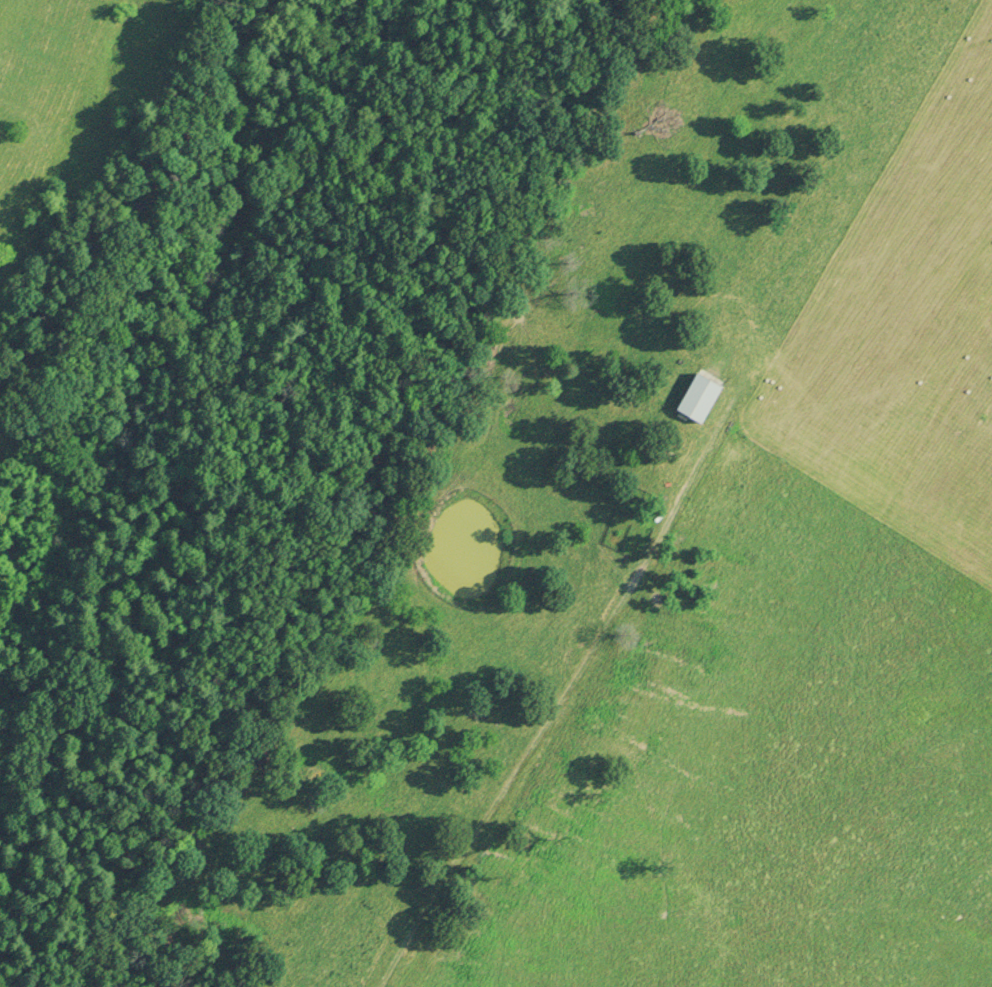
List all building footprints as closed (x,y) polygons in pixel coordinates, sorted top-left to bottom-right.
[(712,423),(730,383),(703,371),(685,411),(712,423)]
